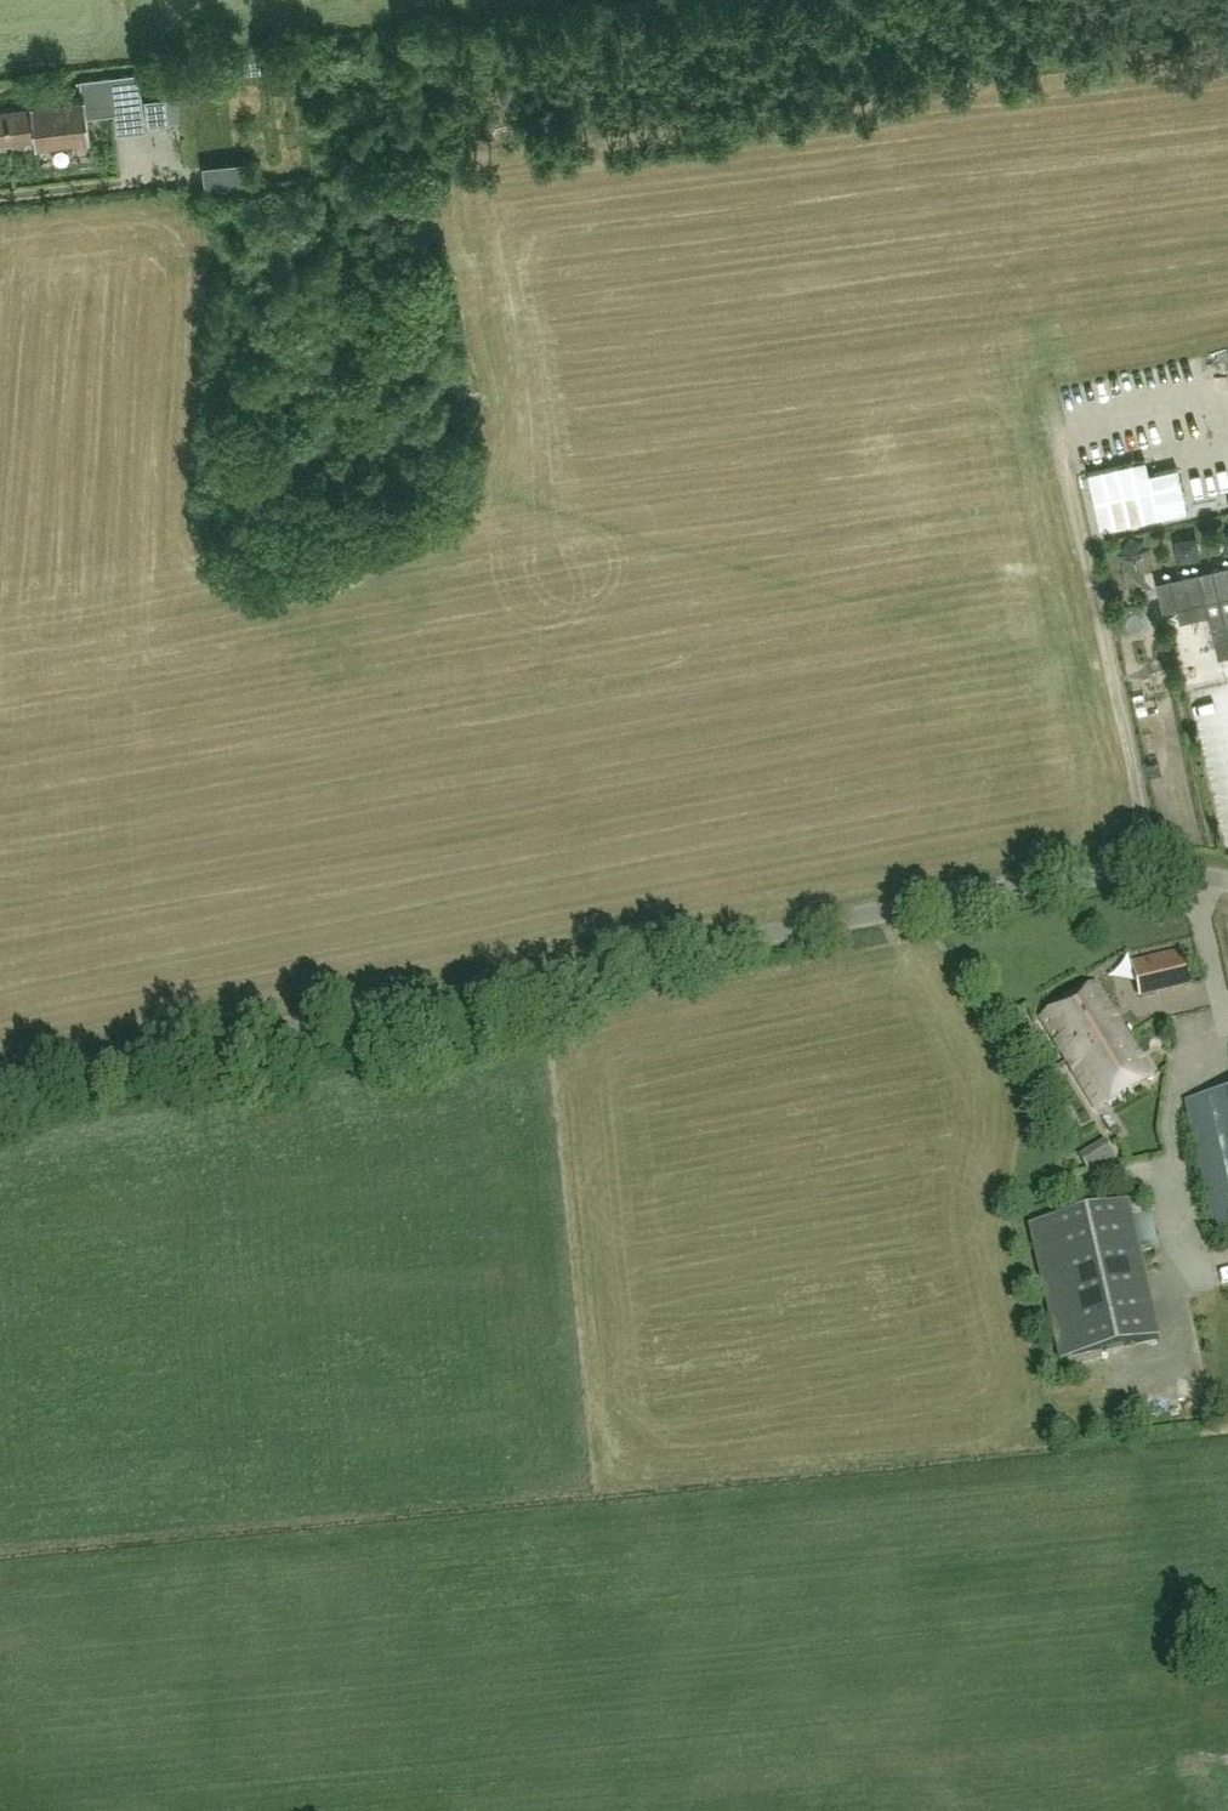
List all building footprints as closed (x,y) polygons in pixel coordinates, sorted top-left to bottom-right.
[(35,143),(89,136),(85,107),(140,100),(136,72),(80,79),(82,96),(30,103),(31,109),(4,112),(8,140),(34,137),(35,143)] [(167,121),(164,97),(145,100),(148,124),(167,121)] [(150,140),(150,151),(171,152),(171,140),(150,140)] [(11,181),(12,193),(35,193),(34,181),(11,181)] [(1146,456),(1087,470),(1101,527),(1186,508),(1177,466),(1150,472),(1146,456)] [(1227,653),(1227,563),(1155,580),(1162,608),(1176,605),(1179,619),(1208,613),(1218,656),(1227,653)] [(1123,963),(1137,953),(1132,945),(1117,955),(1123,963)] [(1142,997),(1158,993),(1154,976),(1138,980),(1142,997)] [(1093,1058),(1127,1037),(1095,985),(1041,1018),(1068,1063),(1088,1050),(1093,1058)] [(1088,1050),(1068,1063),(1098,1111),(1152,1077),(1127,1037),(1093,1058),(1088,1050)] [(1188,1103),(1218,1237),(1223,1236),(1225,1245),(1227,1245),(1227,1094),(1188,1103)] [(1158,1340),(1127,1205),(1031,1228),(1062,1362),(1158,1340)]
